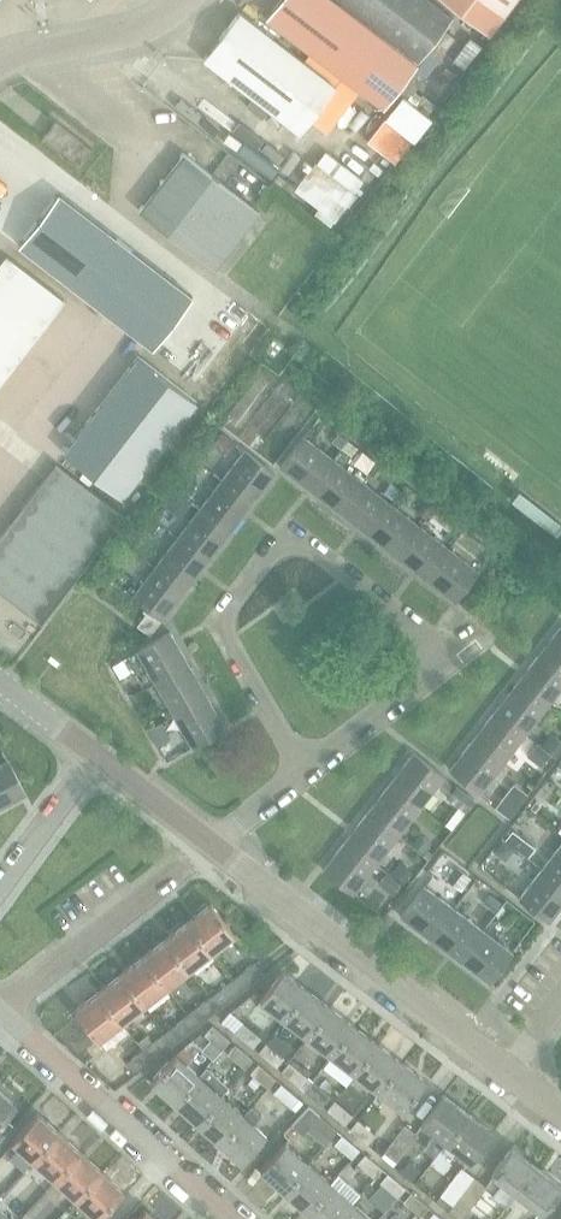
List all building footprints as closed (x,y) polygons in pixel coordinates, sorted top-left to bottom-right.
[(382,108),(417,62),(337,0),(278,0),(265,17),(382,108)] [(419,59),(452,16),(431,0),(343,0),(419,59)] [(513,0),(446,0),(488,32),(513,0)] [(203,57),(299,132),(335,85),(239,11),(203,57)] [(408,98),(425,112),(456,74),(438,60),(408,98)] [(44,135),(81,165),(94,148),(57,118),(44,135)] [(140,209),(216,268),(260,210),(184,152),(140,209)] [(320,217),(329,225),(361,183),(350,175),(343,184),(315,162),(296,188),(325,210),(320,217)] [(193,296),(57,192),(18,243),(153,347),(193,296)] [(64,299),(7,254),(0,263),(0,382),(64,299)] [(138,355),(63,452),(122,498),(197,401),(138,355)] [(309,489),(333,459),(303,435),(279,466),(309,489)] [(221,479),(252,502),(275,473),(244,449),(221,479)] [(338,511),(362,481),(333,459),(309,489),(338,511)] [(41,621),(123,514),(56,462),(0,535),(0,590),(41,621)] [(230,531),(252,502),(221,479),(200,507),(230,531)] [(367,534),(390,503),(362,481),(338,511),(367,534)] [(396,556),(419,525),(390,503),(367,534),(396,556)] [(208,560),(230,531),(200,507),(178,536),(208,560)] [(424,578),(448,548),(419,525),(396,556),(424,578)] [(186,588),(208,560),(178,536),(156,565),(186,588)] [(448,548),(424,578),(454,601),(478,571),(448,548)] [(147,576),(133,594),(146,604),(143,609),(146,611),(137,622),(150,631),(161,616),(164,618),(177,600),(186,588),(156,565),(147,576)] [(560,669),(560,624),(539,652),(560,669)] [(156,681),(189,662),(170,630),(137,648),(156,681)] [(560,688),(560,669),(539,652),(517,681),(548,705),(560,688)] [(174,712),(207,693),(189,662),(156,681),(174,712)] [(526,733),(548,705),(517,681),(495,709),(526,733)] [(207,693),(174,712),(192,744),(225,726),(207,693)] [(504,762),(526,733),(495,709),(473,738),(504,762)] [(560,738),(560,723),(549,718),(536,745),(554,753),(560,738)] [(481,792),(504,762),(473,738),(450,768),(481,792)] [(390,781),(421,805),(444,775),(413,752),(390,781)] [(25,792),(8,759),(0,763),(0,806),(25,792)] [(399,833),(421,805),(390,781),(368,810),(399,833)] [(464,811),(473,799),(456,785),(446,796),(464,811)] [(377,862),(399,833),(368,810),(346,838),(377,862)] [(354,891),(377,862),(346,838),(324,868),(354,891)] [(542,867),(560,882),(560,844),(542,867)] [(560,906),(560,882),(542,867),(519,897),(550,920),(560,906)] [(430,937),(453,907),(424,884),(401,914),(430,937)] [(186,921),(210,951),(234,933),(210,902),(186,921)] [(459,959),(482,929),(453,907),(430,937),(459,959)] [(188,969),(210,951),(186,921),(164,938),(188,969)] [(482,929),(459,959),(488,982),(511,952),(482,929)] [(166,986),(188,969),(164,938),(142,956),(166,986)] [(143,1004),(166,986),(142,956),(120,974),(143,1004)] [(232,978),(241,990),(264,973),(254,961),(232,978)] [(285,1017),(307,989),(283,970),(261,999),(285,1017)] [(121,1021),(143,1004),(120,974),(97,991),(121,1021)] [(219,1008),(241,990),(232,978),(209,996),(219,1008)] [(308,1035),(330,1007),(307,989),(285,1017),(308,1035)] [(98,1040),(121,1021),(97,991),(74,1010),(98,1040)] [(196,1025),(219,1008),(209,996),(187,1013),(196,1025)] [(332,1054),(354,1025),(330,1007),(308,1035),(332,1054)] [(174,1043),(196,1025),(187,1013),(165,1031),(174,1043)] [(235,1031),(253,1046),(261,1036),(243,1022),(235,1031)] [(203,1034),(220,1049),(228,1040),(210,1025),(203,1034)] [(355,1072),(377,1043),(354,1025),(332,1054),(355,1072)] [(152,1060),(174,1043),(165,1031),(142,1049),(152,1060)] [(258,1051),(276,1066),(284,1056),(266,1042),(258,1051)] [(379,1090),(401,1061),(377,1043),(355,1072),(379,1090)] [(225,1053),(243,1068),(250,1059),(233,1044),(225,1053)] [(135,1073),(152,1060),(142,1049),(126,1061),(135,1073)] [(173,1102),(197,1074),(174,1054),(150,1082),(173,1102)] [(281,1070),(298,1085),(306,1075),(289,1060),(281,1070)] [(401,1061),(379,1090),(403,1109),(425,1080),(401,1061)] [(248,1072),(265,1087),(273,1078),(256,1063),(248,1072)] [(197,1074),(173,1102),(195,1121),(219,1094),(228,1085),(205,1065),(197,1074)] [(304,1089),(321,1104),(329,1095),(312,1080),(304,1089)] [(271,1091),(289,1106),(296,1097),(279,1082),(271,1091)] [(15,1103),(0,1090),(0,1119),(15,1103)] [(217,1142),(242,1114),(219,1094),(195,1121),(217,1142)] [(436,1156),(468,1114),(443,1095),(422,1123),(436,1134),(425,1148),(436,1156)] [(327,1109),(344,1123),(352,1114),(335,1099),(327,1109)] [(242,1114),(217,1142),(240,1161),(264,1134),(251,1122),(258,1115),(248,1107),(242,1114)] [(34,1159),(59,1132),(37,1112),(12,1140),(34,1159)] [(436,1156),(431,1161),(444,1171),(451,1162),(449,1160),(453,1155),(457,1150),(471,1161),(493,1133),(468,1114),(442,1147),(436,1156)] [(311,1123),(328,1138),(335,1129),(318,1115),(311,1123)] [(349,1128),(367,1142),(375,1133),(357,1118),(349,1128)] [(384,1151),(396,1160),(417,1133),(405,1123),(384,1151)] [(55,1179),(80,1151),(59,1132),(34,1159),(55,1179)] [(334,1143),(351,1157),(358,1149),(341,1134),(334,1143)] [(282,1190),(307,1162),(284,1142),(259,1169),(282,1190)] [(516,1193),(536,1167),(511,1147),(491,1173),(501,1182),(491,1195),(505,1206),(516,1193)] [(76,1198),(101,1170),(80,1151),(55,1179),(76,1198)] [(357,1162),(374,1177),(381,1168),(364,1153),(357,1162)] [(304,1209),(329,1182),(307,1162),(282,1190),(304,1209)] [(516,1193),(541,1213),(560,1187),(560,1186),(536,1167),(516,1193)] [(440,1195),(435,1201),(449,1211),(453,1205),(474,1178),(461,1168),(440,1195)] [(101,1170),(76,1198),(98,1218),(123,1190),(101,1170)] [(379,1181),(397,1196),(404,1187),(387,1172),(379,1181)] [(304,1209),(315,1218),(336,1218),(351,1202),(359,1193),(338,1174),(330,1183),(329,1182),(304,1209)] [(453,1205),(449,1211),(458,1218),(463,1213),(484,1186),(474,1178),(453,1205)] [(403,1200),(420,1215),(427,1206),(409,1191),(403,1200)] [(351,1202),(336,1218),(369,1218),(351,1202)] [(0,1209),(0,1218),(11,1218),(0,1209)] [(144,1209),(136,1218),(155,1218),(144,1209)]
